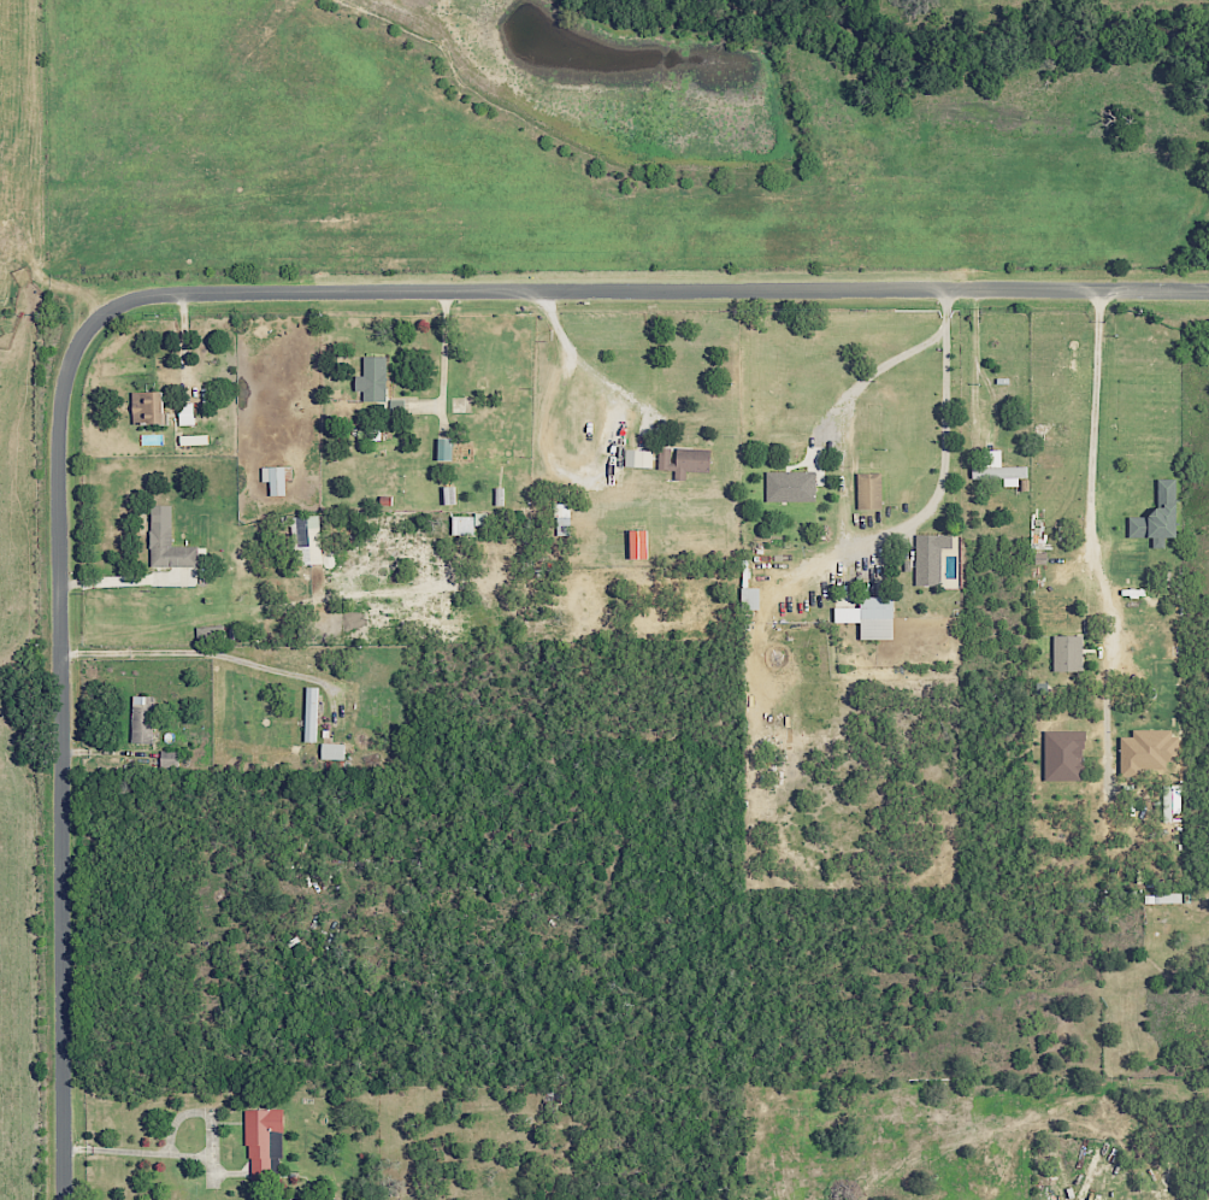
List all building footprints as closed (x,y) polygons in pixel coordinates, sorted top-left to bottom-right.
[(389,356),(365,356),(365,375),(358,376),(358,391),(366,391),(366,401),(390,400),(389,356)] [(137,423),(170,422),(169,391),(136,392),(137,423)] [(182,425),(197,424),(197,408),(182,408),(182,425)] [(183,436),(183,445),(203,444),(202,435),(183,436)] [(456,438),(441,437),(440,460),(456,460),(456,438)] [(628,467),(655,468),(656,450),(629,449),(628,467)] [(986,450),(986,467),(974,467),(974,477),(1006,477),(1006,486),(1022,486),(1022,477),(1030,477),(1030,466),(1004,466),(1004,450),(986,450)] [(289,495),(289,474),(295,474),(295,465),(265,466),(265,481),(273,481),(274,495),(289,495)] [(818,471),(769,472),(770,501),(819,500),(818,471)] [(1182,537),(1182,478),(1160,478),(1160,516),(1133,516),(1133,537),(1156,537),(1156,547),(1168,547),(1168,537),(1182,537)] [(456,486),(443,486),(443,504),(456,504),(456,486)] [(175,546),(176,505),(155,505),(153,565),(200,566),(201,546),(175,546)] [(477,535),(478,526),(490,526),(491,515),(456,514),(456,535),(477,535)] [(293,535),(295,564),(325,563),(323,515),(284,517),(284,535),(293,535)] [(653,529),(632,530),(633,559),(653,558),(653,529)] [(944,548),(956,548),(956,534),(917,535),(918,585),(944,585),(944,548)] [(764,609),(764,588),(750,587),(751,573),(745,573),(744,609),(764,609)] [(839,622),(864,622),(865,639),(897,639),(897,596),(862,596),(862,607),(839,607),(839,622)] [(1086,671),(1087,635),(1057,635),(1056,670),(1086,671)] [(319,742),(321,687),(308,687),(306,741),(319,742)] [(157,696),(136,695),(134,742),(156,743),(157,696)] [(1169,772),(1169,762),(1180,761),(1179,729),(1136,730),(1136,737),(1124,737),(1125,773),(1169,772)] [(1047,731),(1048,780),(1089,779),(1088,730),(1047,731)] [(348,743),(323,743),(322,759),(347,759),(348,743)] [(273,1131),(287,1131),(286,1109),(249,1110),(251,1180),(274,1180),(273,1131)]
